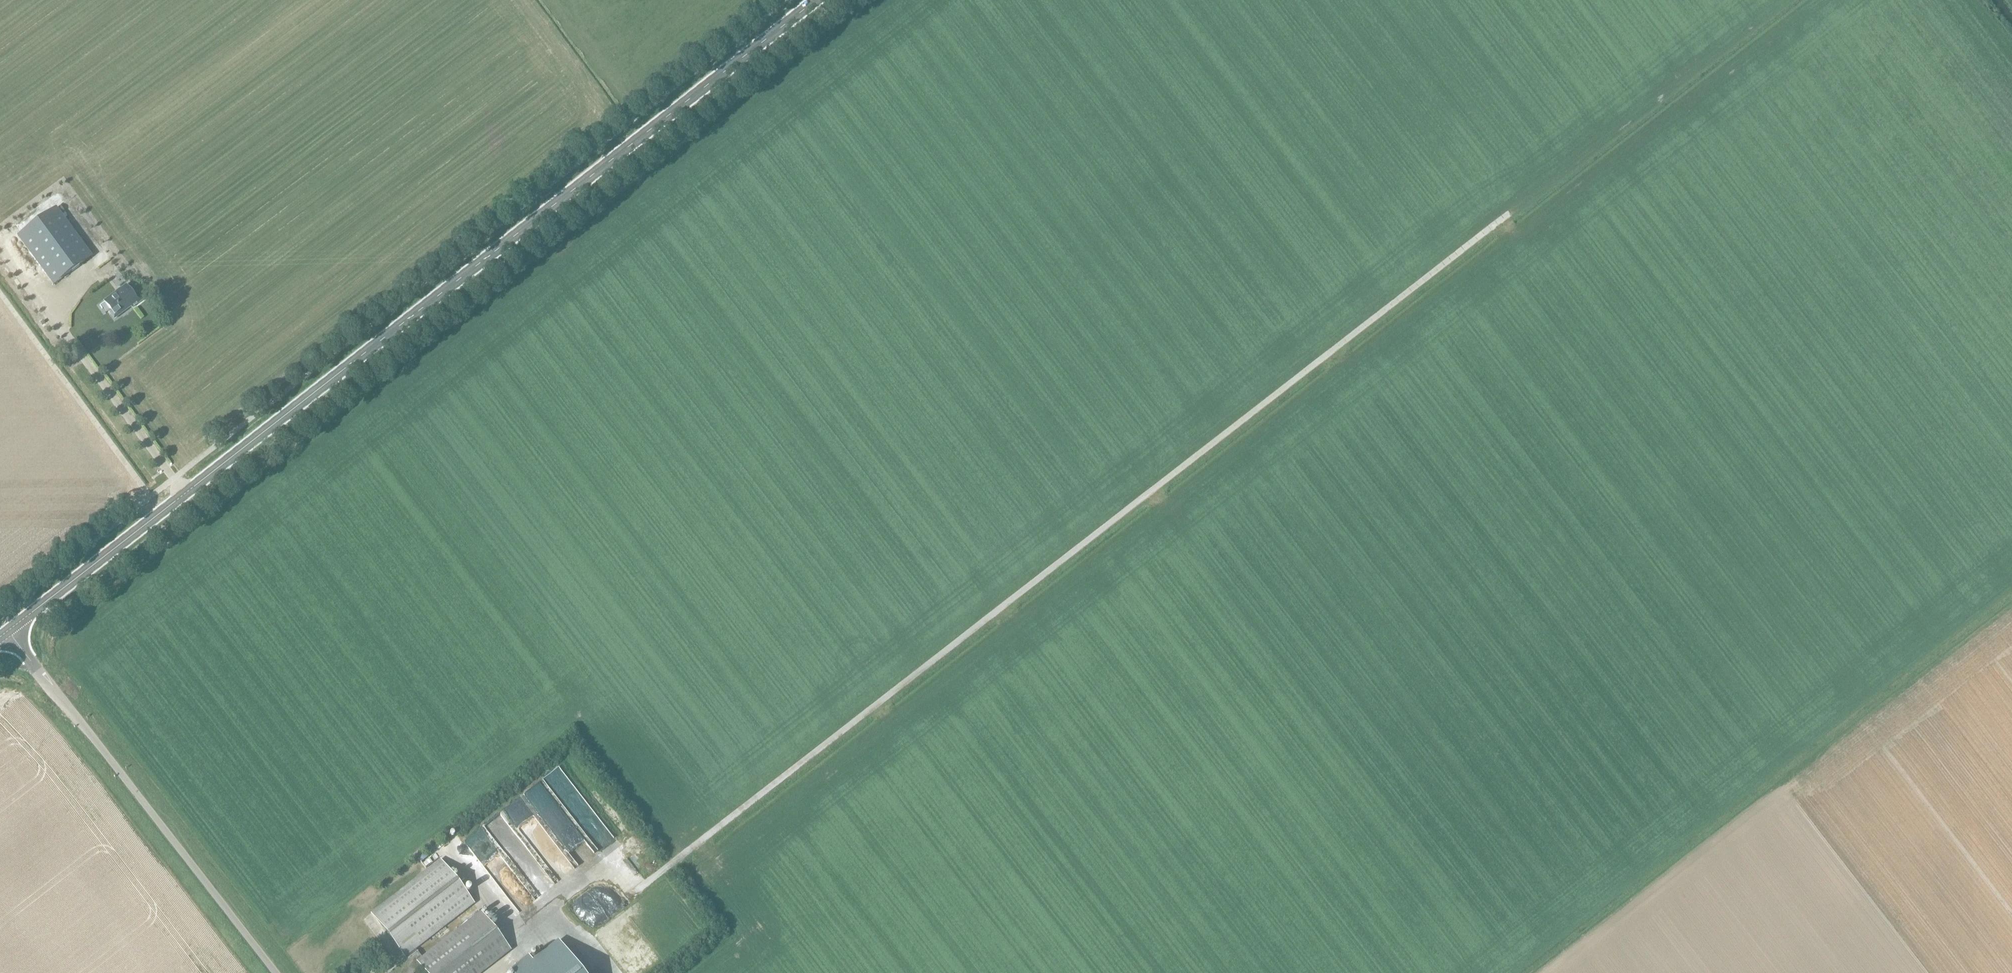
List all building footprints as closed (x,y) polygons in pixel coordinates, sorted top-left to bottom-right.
[(53,285),(92,256),(56,208),(17,237),(53,285)] [(126,286),(98,307),(103,313),(109,308),(117,319),(143,300),(133,288),(129,291),(126,286)] [(515,795),(500,806),(508,818),(523,808),(515,795)] [(458,841),(454,845),(467,861),(472,857),(458,841)] [(371,913),(405,957),(415,949),(474,904),(440,860),(371,913)] [(421,966),(426,972),(481,972),(510,951),(480,912),(422,958),(425,963),(421,966)] [(572,958),(560,942),(535,962),(529,955),(510,969),(513,972),(584,972),(572,958)] [(390,972),(412,972),(421,966),(425,963),(422,958),(415,949),(405,957),(407,960),(390,972)]
